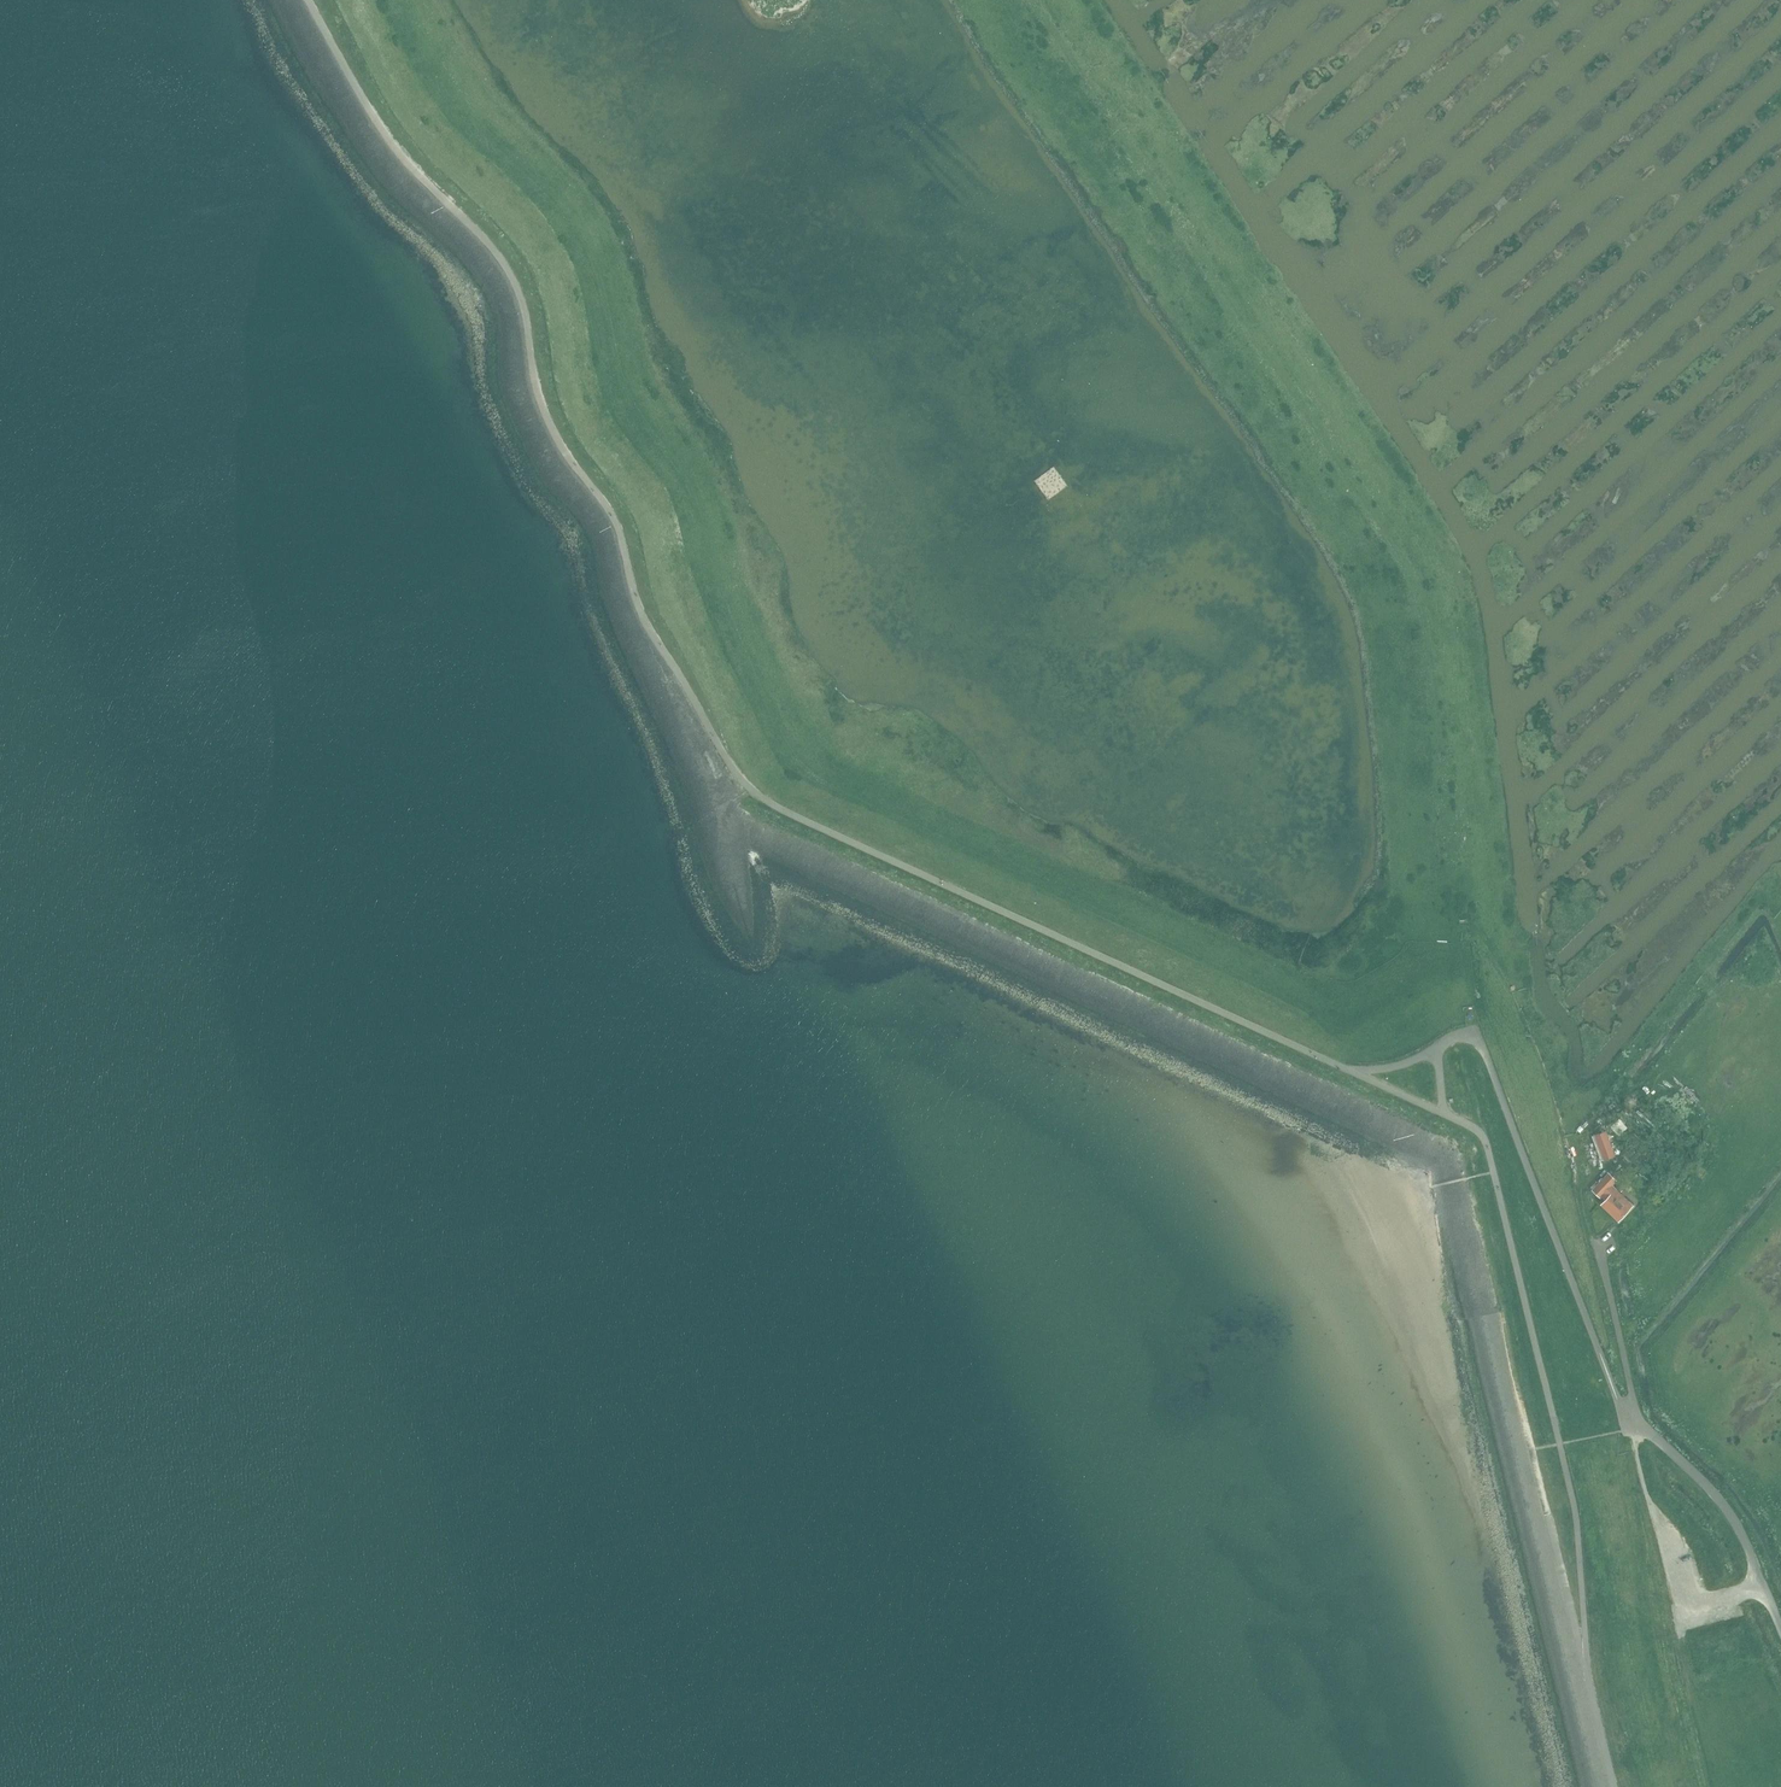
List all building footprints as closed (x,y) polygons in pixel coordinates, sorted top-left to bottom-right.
[(1571,574),(1581,582),(1590,570),(1580,563),(1571,574)] [(1620,1126),(1631,1116),(1621,1106),(1611,1116),(1620,1126)] [(1605,1130),(1593,1134),(1603,1159),(1614,1155),(1605,1130)] [(1618,1219),(1633,1204),(1612,1184),(1616,1179),(1608,1172),(1592,1188),(1600,1196),(1602,1194),(1606,1198),(1601,1203),(1618,1219)]
